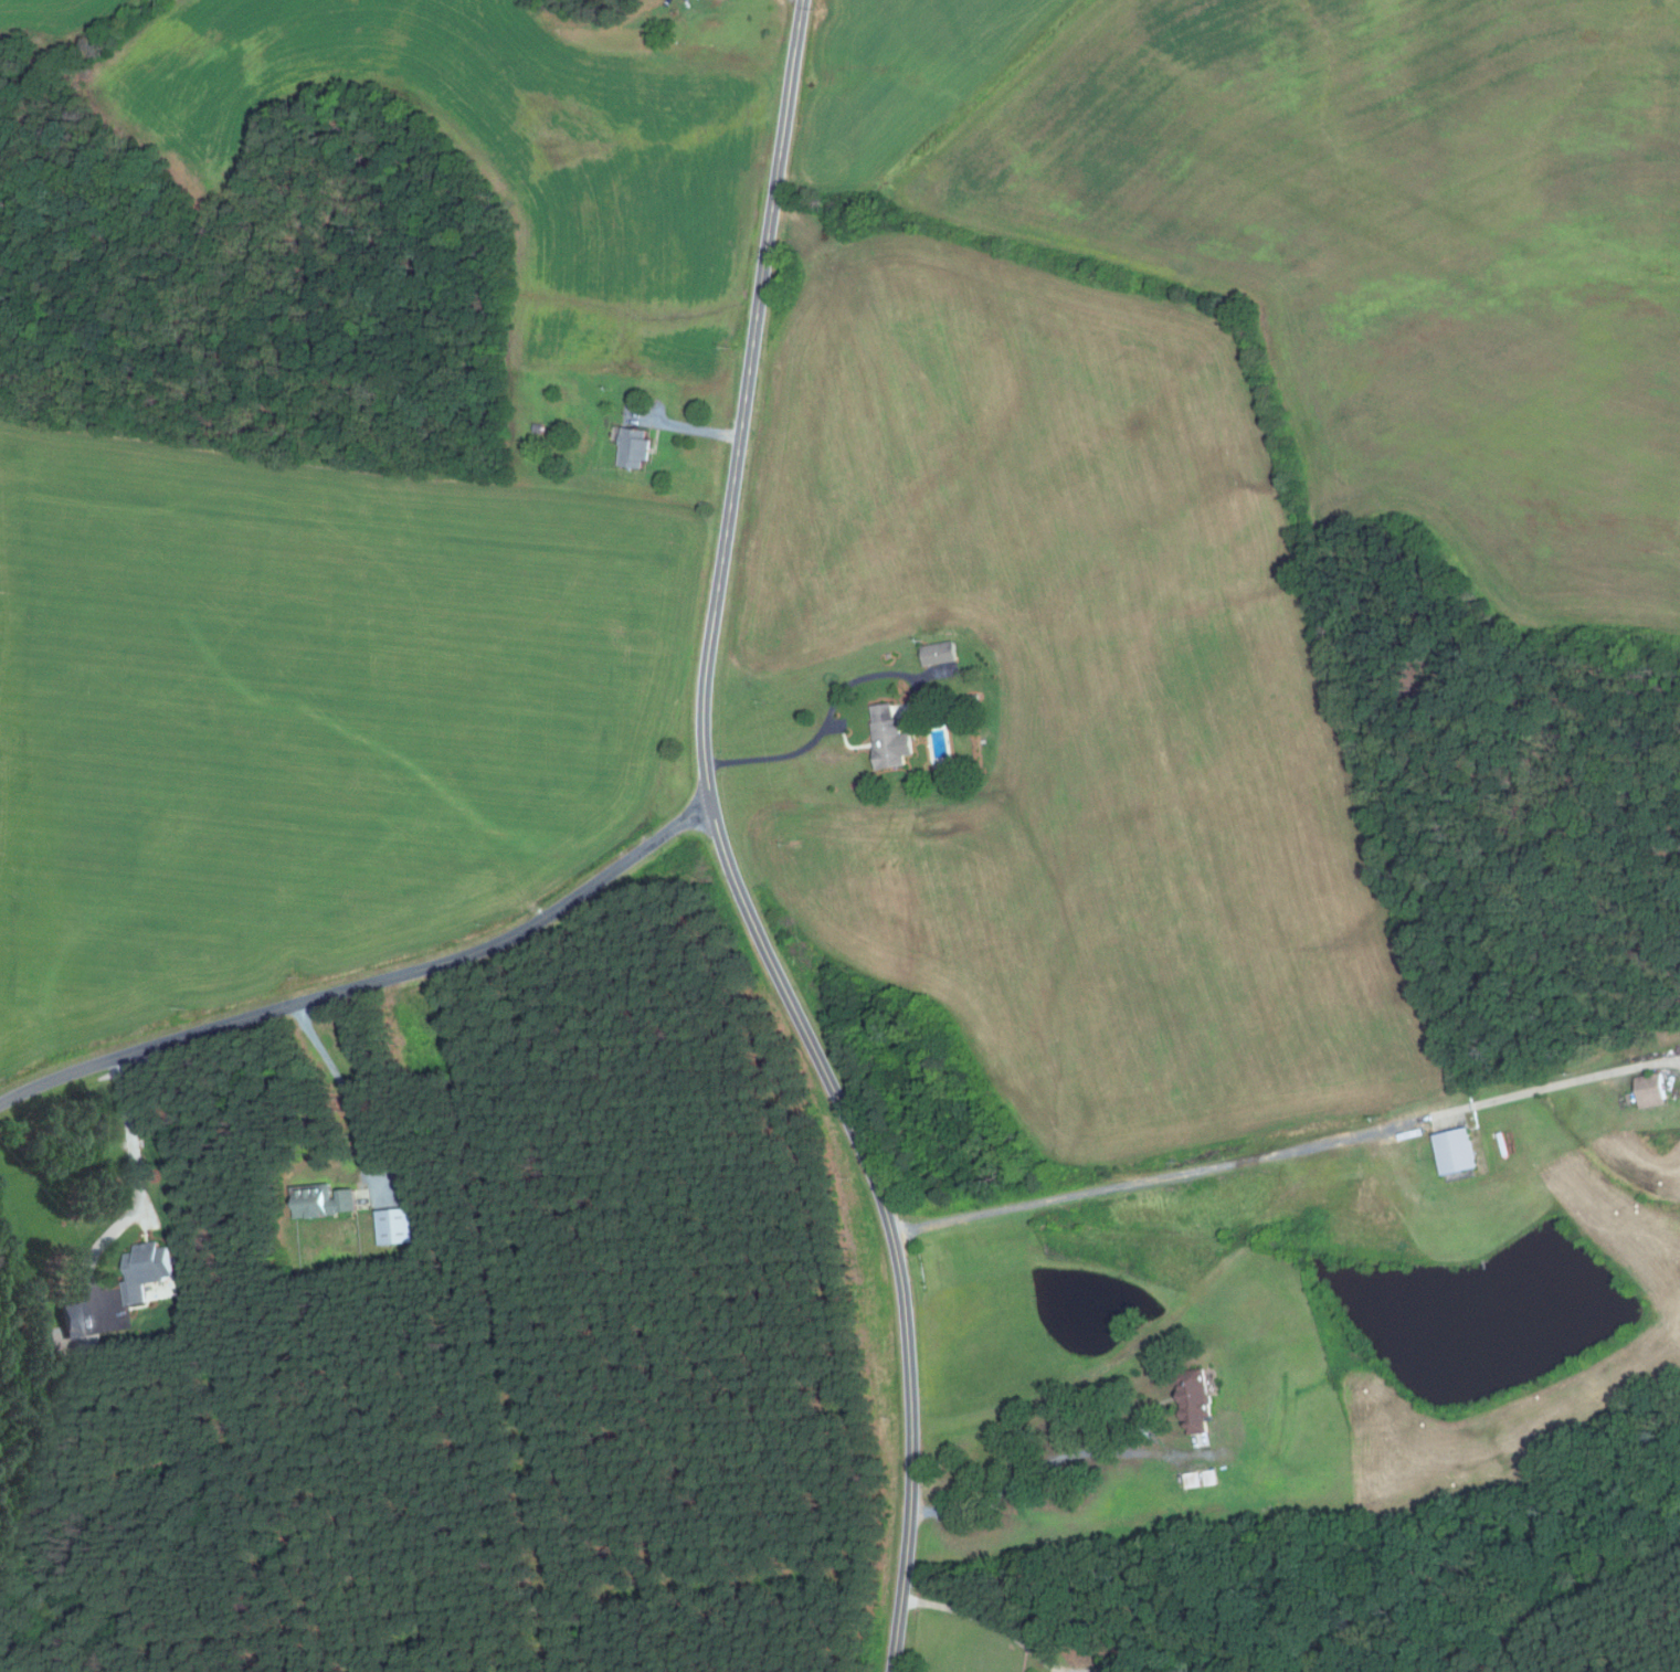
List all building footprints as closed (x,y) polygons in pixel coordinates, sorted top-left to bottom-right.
[(541,433),(532,432),(533,423),(543,424),(541,433)] [(642,467),(619,464),(624,428),(647,432),(645,441),(652,441),(648,461),(643,459),(642,467)] [(952,663),(950,643),(917,646),(919,666),(952,663)] [(866,706),(871,761),(881,760),(882,769),(902,767),(900,756),(908,756),(906,734),(896,735),(895,719),(890,720),(888,704),(866,706)] [(1631,1079),(1635,1109),(1662,1105),(1658,1074),(1631,1079)] [(1437,1177),(1472,1169),(1463,1128),(1428,1136),(1437,1177)] [(358,1211),(339,1213),(339,1216),(296,1219),(294,1187),(332,1184),(334,1199),(338,1199),(338,1190),(357,1189),(358,1211)] [(378,1211),(414,1208),(418,1242),(381,1247),(378,1211)] [(136,1246),(160,1241),(161,1248),(170,1247),(176,1276),(166,1278),(166,1281),(146,1284),(149,1303),(128,1306),(124,1282),(131,1281),(127,1255),(137,1253),(136,1246)] [(80,1302),(86,1335),(65,1340),(59,1305),(80,1302)] [(1187,1436),(1206,1428),(1202,1417),(1214,1412),(1196,1372),(1181,1378),(1179,1375),(1164,1382),(1187,1436)]
